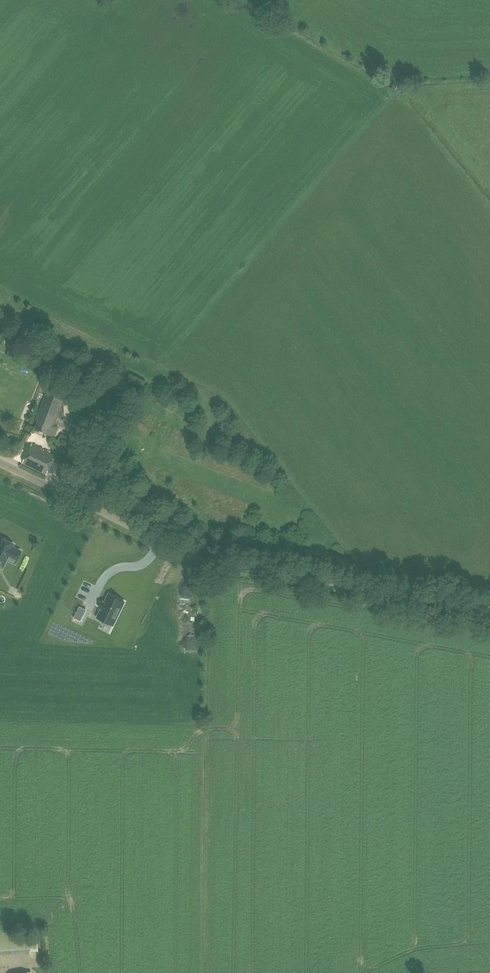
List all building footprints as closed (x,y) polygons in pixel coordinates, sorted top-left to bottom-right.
[(54,436),(58,428),(53,426),(65,395),(49,389),(44,401),(47,402),(36,429),(54,436)] [(23,463),(47,474),(56,455),(44,449),(44,450),(42,449),(43,448),(32,443),(23,463)] [(20,552),(11,548),(13,545),(2,540),(0,544),(0,543),(0,566),(1,567),(4,559),(14,564),(20,552)] [(113,626),(124,602),(109,595),(105,604),(103,603),(100,609),(102,610),(98,619),(113,626)] [(55,624),(70,631),(82,606),(67,599),(55,624)] [(83,608),(78,619),(85,623),(90,611),(83,608)] [(0,933),(0,954),(12,954),(12,936),(11,936),(11,933),(0,933)]
